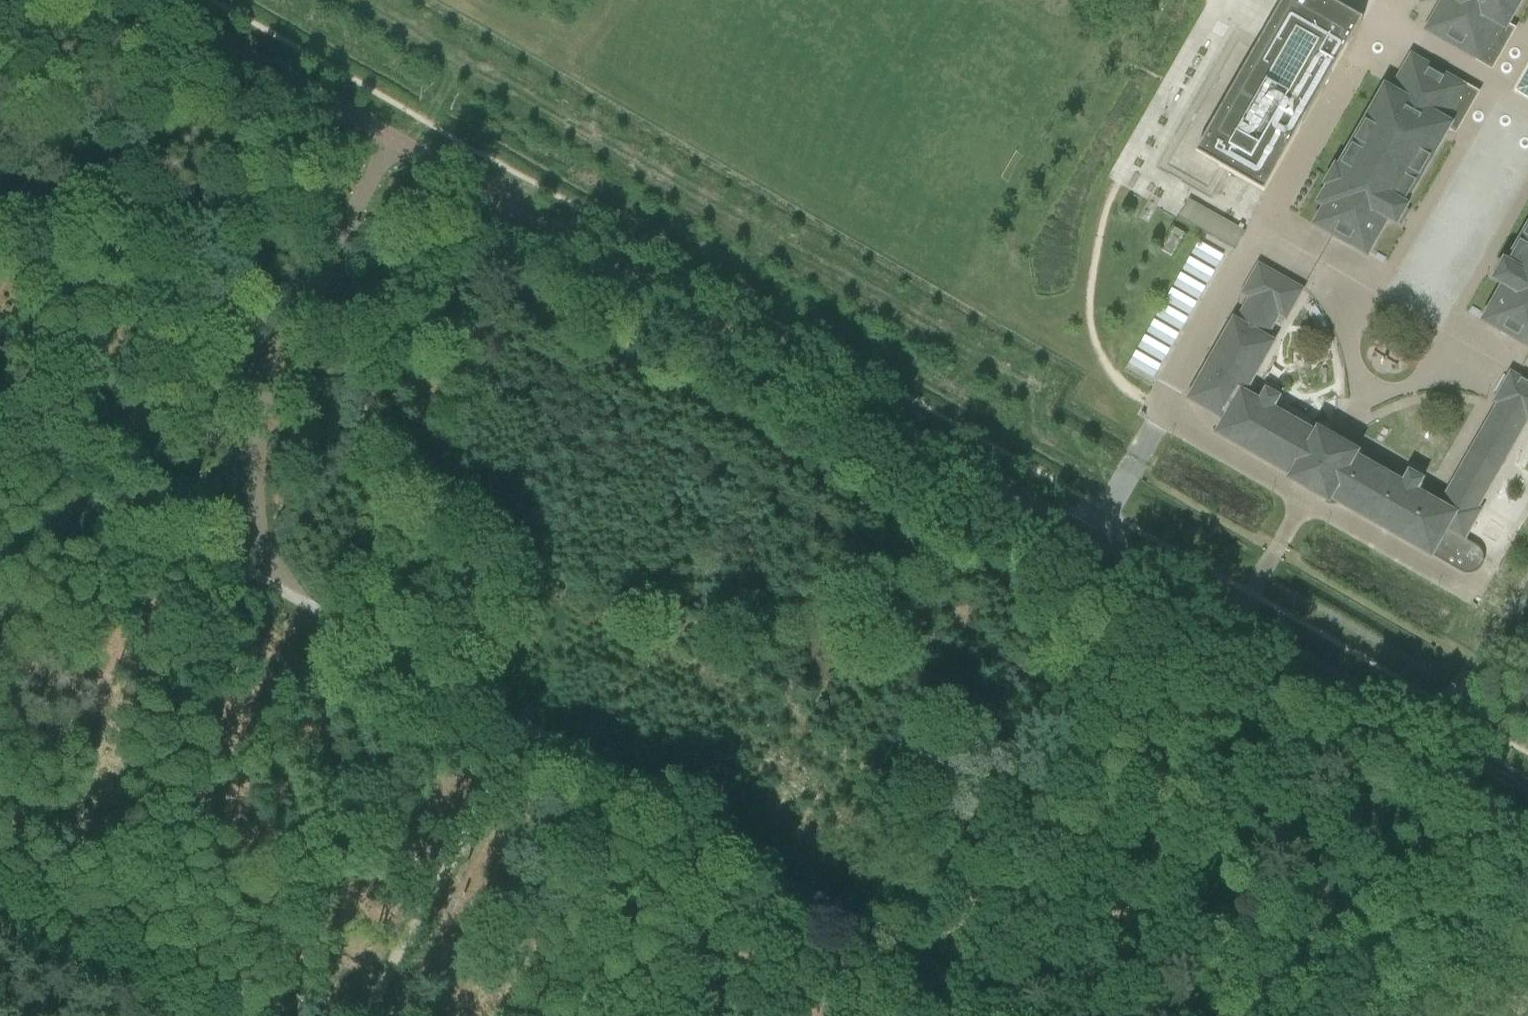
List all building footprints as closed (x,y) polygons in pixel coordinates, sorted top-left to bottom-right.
[(1196,154),(1218,167),(1227,172),(1264,193),(1280,165),(1287,169),(1347,62),(1393,88),(1409,60),(1465,91),(1445,125),(1453,130),(1451,132),(1527,176),(1527,52),(1504,39),(1503,41),(1496,37),(1476,71),(1399,27),(1415,0),(1283,0),(1248,62),(1196,154)] [(1428,30),(1479,60),(1479,59),(1482,61),(1491,66),(1506,40),(1511,32),(1505,28),(1521,0),(1445,0),(1428,30)] [(1462,88),(1463,87),(1412,58),(1410,60),(1392,92),(1385,89),(1340,169),(1336,167),(1325,186),(1329,188),(1320,204),(1326,208),(1316,226),(1367,255),(1386,221),(1397,227),(1408,208),(1404,206),(1449,127),(1455,130),(1475,95),(1462,88)] [(1244,230),(1188,199),(1178,217),(1234,248),(1244,230)] [(1171,257),(1184,234),(1174,229),(1161,251),(1171,257)] [(1484,322),(1527,347),(1527,231),(1508,265),(1504,263),(1494,282),(1504,288),(1484,322)] [(1190,254),(1216,268),(1223,255),(1198,241),(1190,254)] [(1181,270),(1206,284),(1214,271),(1189,257),(1181,270)] [(1330,498),(1460,572),(1464,574),(1467,574),(1471,574),(1474,573),(1476,572),(1479,570),(1481,567),(1482,565),(1483,562),(1483,559),(1482,554),(1480,550),(1477,547),(1464,539),(1480,511),(1476,509),(1526,421),(1527,422),(1527,384),(1510,374),(1494,402),(1498,404),(1473,447),(1475,448),(1473,452),(1471,451),(1439,507),(1415,493),(1419,487),(1418,487),(1421,480),(1409,473),(1402,485),(1353,458),(1356,454),(1318,432),(1316,436),(1271,411),(1278,398),(1266,391),(1259,404),(1242,394),(1271,346),(1263,342),(1278,315),(1285,319),(1301,290),(1258,266),(1255,272),(1255,275),(1252,276),(1242,294),(1249,299),(1236,323),(1234,322),(1190,399),(1226,420),(1220,431),(1219,430),(1217,433),(1292,476),(1290,481),(1323,501),(1328,503),(1330,498)] [(1172,286),(1197,300),(1205,287),(1180,273),(1172,286)] [(1164,302),(1189,316),(1196,303),(1171,288),(1164,302)] [(1155,317),(1180,331),(1187,318),(1162,304),(1155,317)] [(1146,333),(1171,347),(1178,334),(1153,320),(1146,333)] [(1137,349),(1162,363),(1170,350),(1144,336),(1137,349)] [(1127,364),(1153,378),(1160,365),(1135,351),(1127,364)]
